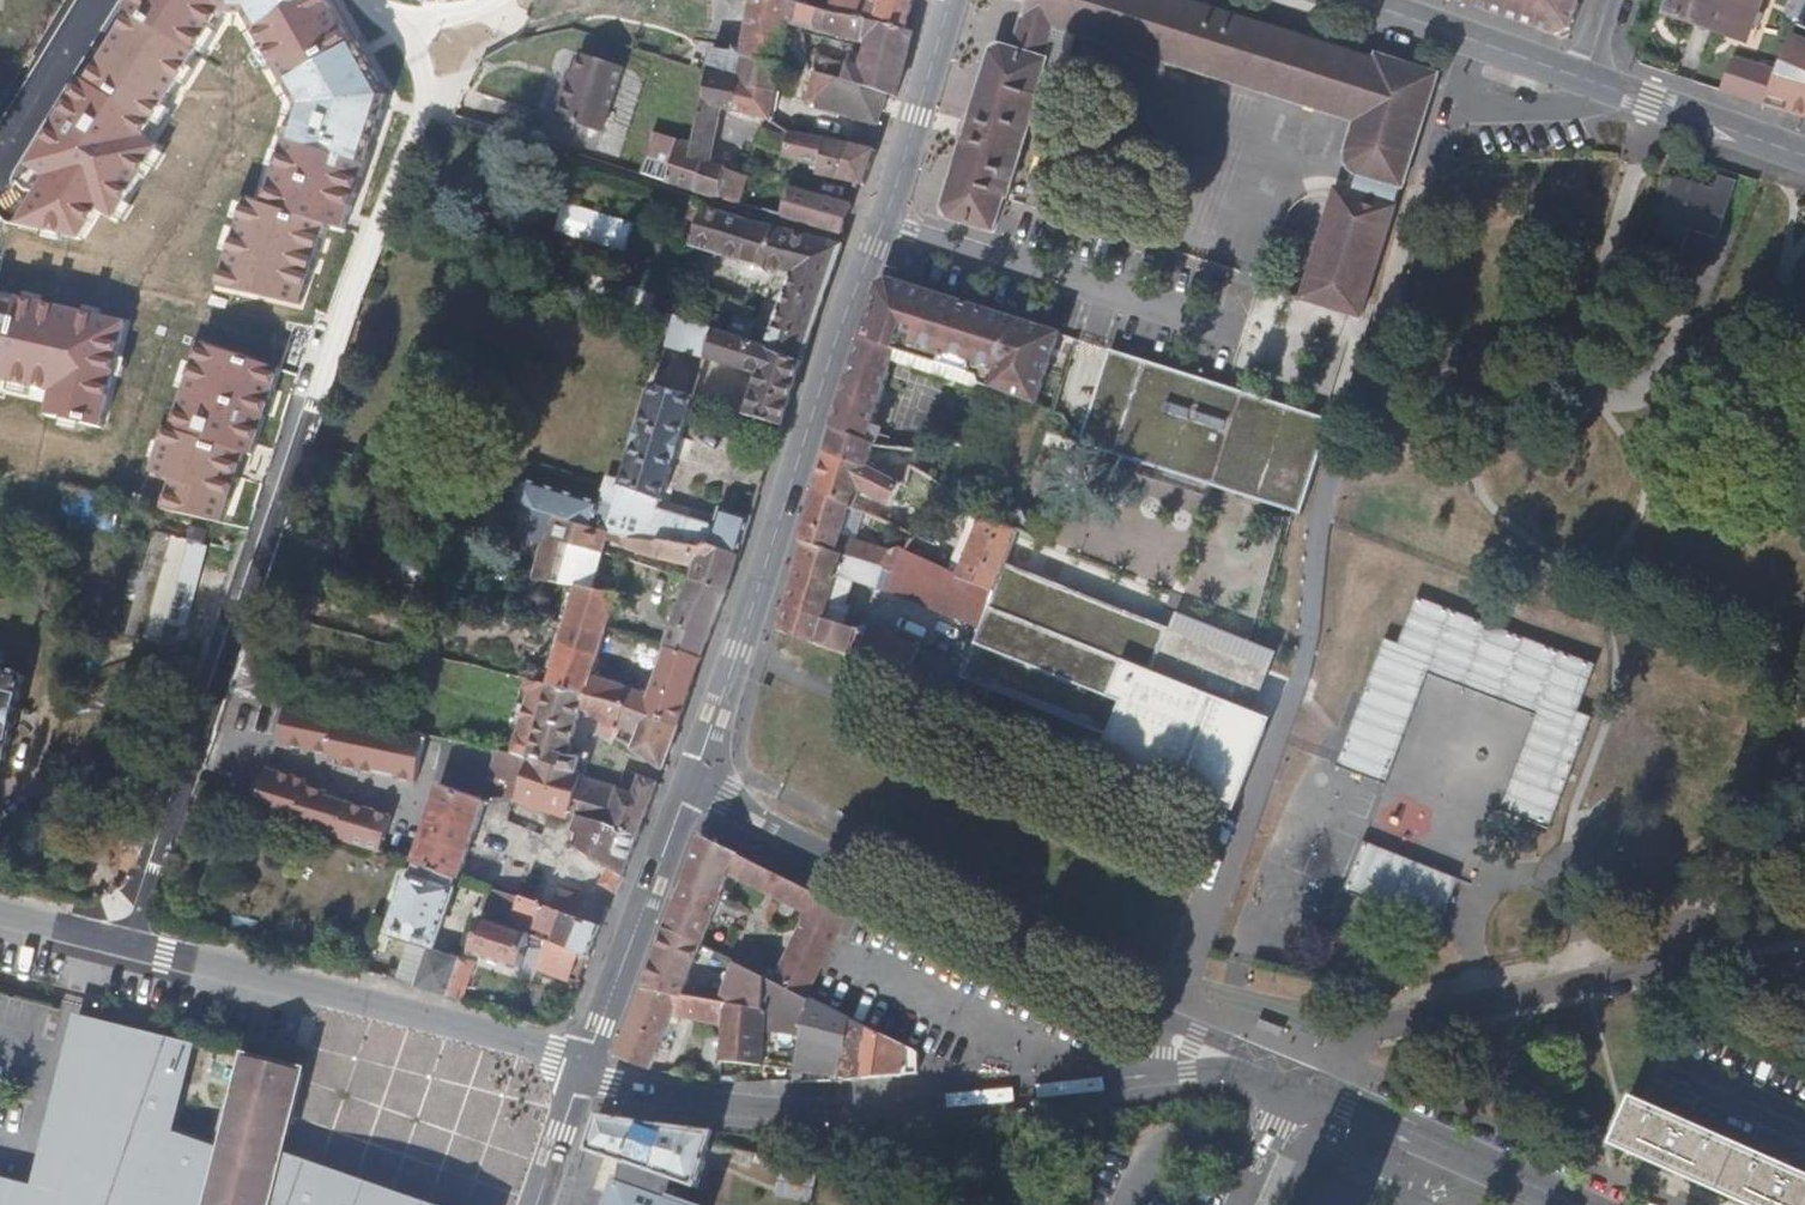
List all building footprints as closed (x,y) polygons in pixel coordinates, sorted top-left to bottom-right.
[(21,226),(84,242),(101,214),(117,219),(163,143),(152,137),(230,17),(249,18),(294,103),(260,201),(252,199),(216,292),(305,306),(330,226),(345,229),(349,218),(389,94),(364,52),(334,0),(132,0),(30,166),(45,175),(29,210),(21,226)] [(741,49),(740,52),(781,64),(788,31),(789,25),(795,0),(753,0),(741,49)] [(797,0),(795,0),(789,25),(868,43),(862,61),(851,58),(849,67),(815,58),(811,73),(889,94),(897,97),(914,33),(905,30),(797,0)] [(905,30),(914,0),(797,0),(905,30)] [(1404,189),(1437,83),(1439,76),(1376,57),(1375,62),(1182,0),(1026,0),(1009,51),(994,47),(973,110),(969,112),(964,116),(960,121),(958,128),(957,136),(959,141),(962,147),(942,207),(948,222),(992,235),(1003,198),(1007,197),(1011,183),(1038,98),(1036,96),(1045,62),(1043,60),(1052,28),(1355,122),(1345,153),(1345,157),(1346,163),(1349,168),(1352,171),(1357,174),(1400,187),(1404,189)] [(1566,35),(1579,0),(1449,0),(1560,38),(1566,35)] [(1758,0),(1668,0),(1661,17),(1743,45),(1758,0)] [(1804,10),(1804,0),(1793,0),(1787,15),(1801,20),(1804,10)] [(1801,20),(1779,70),(1764,104),(1804,115),(1804,22),(1801,20)] [(740,52),(741,49),(733,46),(731,52),(710,46),(705,70),(733,78),(740,52)] [(569,81),(561,79),(552,115),(601,130),(620,59),(577,47),(573,67),(569,81)] [(781,64),(740,52),(733,78),(742,81),(778,91),(784,65),(781,64)] [(1735,54),(1721,90),(1764,104),(1779,70),(1735,54)] [(564,65),(561,79),(569,81),(573,67),(564,65)] [(733,78),(705,70),(696,126),(691,149),(694,150),(689,163),(705,167),(706,162),(722,109),(733,111),(742,81),(733,78)] [(881,126),(889,94),(811,73),(805,93),(810,97),(811,100),(812,102),(814,105),(817,107),(828,111),(881,126)] [(778,91),(742,81),(733,111),(773,121),(778,91)] [(691,149),(696,126),(684,123),(680,133),(656,125),(652,137),(691,149)] [(787,154),(792,133),(742,140),(762,146),(787,154)] [(865,187),(876,147),(831,136),(792,133),(787,154),(787,156),(822,165),(819,174),(858,185),(865,187)] [(694,150),(691,149),(652,137),(642,173),(673,184),(720,198),(729,171),(706,162),(705,167),(689,163),(694,150)] [(748,178),(729,171),(720,198),(739,204),(748,178)] [(1367,307),(1371,296),(1398,208),(1394,206),(1400,187),(1357,174),(1352,193),(1345,191),(1342,202),(1333,200),(1309,277),(1305,290),(1302,301),(1350,317),(1353,306),(1367,307)] [(1675,178),(1653,246),(1681,257),(1690,230),(1716,239),(1736,182),(1721,176),(1715,192),(1675,178)] [(843,233),(852,205),(788,185),(780,216),(843,233)] [(844,246),(703,207),(693,245),(793,275),(768,345),(766,351),(806,360),(844,246)] [(907,355),(926,294),(912,289),(911,294),(893,289),(886,292),(873,329),(871,334),(858,339),(893,351),(907,355)] [(615,297),(602,292),(600,300),(613,304),(615,297)] [(668,313),(670,305),(672,298),(659,294),(655,309),(668,313)] [(1061,335),(926,294),(907,355),(985,379),(983,387),(990,389),(1037,406),(1061,335)] [(55,392),(51,416),(108,427),(128,324),(0,299),(0,381),(55,392)] [(676,315),(685,318),(687,310),(670,305),(668,313),(676,315)] [(1363,321),(1367,307),(1353,306),(1350,317),(1363,321)] [(705,356),(713,327),(685,318),(676,315),(668,346),(705,356)] [(766,351),(768,345),(713,327),(705,356),(760,372),(748,412),(747,414),(783,426),(806,360),(766,351)] [(893,351),(858,339),(833,419),(831,428),(875,449),(881,449),(886,428),(871,423),(893,351)] [(253,465),(284,371),(203,345),(175,431),(165,428),(149,476),(169,482),(160,512),(231,534),(253,465)] [(1141,376),(1146,362),(1112,351),(1107,365),(1141,376)] [(1309,499),(1333,420),(1146,362),(1141,376),(1107,365),(1089,424),(1309,499)] [(694,397),(652,384),(622,483),(662,494),(659,503),(672,508),(674,503),(665,499),(677,459),(678,460),(685,438),(683,437),(694,397)] [(1335,422),(1333,420),(1309,499),(1317,476),(1335,422)] [(1311,500),(1309,499),(1089,424),(1082,446),(1304,516),(1311,500)] [(875,449),(831,428),(823,452),(866,471),(875,449)] [(866,471),(823,452),(812,489),(853,505),(862,490),(889,504),(902,486),(866,471)] [(522,479),(514,504),(524,507),(535,510),(543,486),(522,479)] [(740,559),(753,518),(723,510),(720,520),(672,508),(659,503),(662,494),(622,483),(609,480),(603,505),(543,486),(535,510),(612,533),(633,537),(698,550),(740,559)] [(853,505),(812,489),(797,540),(802,542),(837,555),(853,505)] [(535,510),(524,507),(515,536),(546,546),(548,536),(606,552),(612,533),(535,510)] [(1013,528),(1010,526),(981,516),(961,577),(993,591),(1001,565),(1013,528)] [(916,532),(886,519),(875,544),(887,549),(909,549),(916,532)] [(191,541),(160,532),(131,631),(160,640),(191,541)] [(944,564),(962,571),(967,553),(916,532),(909,549),(944,564)] [(546,546),(536,579),(570,586),(594,591),(606,552),(548,536),(546,546)] [(729,593),(740,559),(698,550),(633,537),(630,549),(697,569),(695,581),(729,593)] [(837,555),(802,542),(777,631),(952,700),(960,679),(964,668),(867,630),(859,649),(852,646),(857,632),(836,624),(849,583),(834,578),(835,575),(841,556),(837,555)] [(909,549),(887,549),(878,569),(887,572),(882,584),(904,594),(905,600),(938,613),(945,595),(934,590),(944,564),(909,549)] [(632,561),(614,555),(610,572),(628,577),(632,561)] [(878,569),(841,556),(835,575),(880,592),(880,590),(882,584),(887,572),(878,569)] [(650,579),(654,567),(642,564),(640,575),(650,579)] [(993,591),(961,577),(960,577),(962,571),(944,564),(934,590),(945,595),(938,613),(980,627),(993,591)] [(1158,661),(1169,631),(1001,565),(993,591),(1158,661)] [(704,660),(729,593),(695,581),(670,573),(662,596),(685,604),(672,635),(668,647),(704,660)] [(594,591),(570,586),(558,618),(566,621),(544,684),(546,685),(582,694),(628,703),(626,711),(646,720),(647,714),(652,698),(592,679),(608,626),(618,596),(594,591)] [(1229,800),(1268,719),(1254,713),(1259,703),(1237,694),(1235,700),(1209,690),(1211,683),(1177,669),(1174,677),(1155,669),(1158,661),(993,591),(980,627),(966,669),(964,668),(960,679),(1110,738),(1143,751),(1137,764),(1229,800)] [(1579,713),(1595,666),(1415,596),(1397,645),(1382,639),(1333,768),(1384,787),(1425,676),(1535,717),(1498,813),(1548,832),(1591,720),(1579,713)] [(278,617),(258,612),(238,669),(257,675),(278,617)] [(1272,709),(1292,658),(1176,614),(1169,631),(1158,661),(1177,669),(1180,660),(1215,674),(1211,683),(1237,694),(1239,690),(1260,699),(1259,703),(1272,709)] [(566,621),(558,618),(536,682),(544,684),(566,621)] [(680,726),(704,660),(668,647),(652,698),(647,714),(680,726)] [(1180,660),(1177,669),(1211,683),(1215,674),(1180,660)] [(257,675),(238,669),(229,695),(262,702),(266,690),(257,675)] [(0,673),(0,760),(4,761),(24,679),(0,673)] [(527,680),(524,694),(541,699),(546,685),(544,684),(536,682),(527,680)] [(622,722),(626,711),(628,703),(582,694),(546,685),(541,699),(522,758),(527,759),(562,765),(584,772),(587,766),(581,764),(582,759),(566,757),(582,710),(618,732),(619,732),(622,722)] [(1237,694),(1259,703),(1260,699),(1239,690),(1237,694)] [(425,734),(293,708),(286,745),(331,754),(331,748),(344,751),(341,766),(374,772),(374,766),(396,771),(395,777),(416,781),(425,734)] [(664,768),(680,726),(647,714),(646,720),(626,711),(622,722),(638,731),(636,750),(664,768)] [(1276,722),(1268,719),(1229,800),(1137,764),(1143,751),(1110,738),(1102,759),(1133,771),(1239,813),(1276,722)] [(523,787),(527,759),(522,758),(509,752),(502,780),(523,787)] [(571,816),(581,779),(584,772),(562,765),(527,759),(523,787),(519,806),(570,821),(571,816)] [(271,772),(258,815),(379,850),(390,815),(324,796),(325,792),(302,786),(304,780),(271,772)] [(639,834),(658,784),(623,772),(616,792),(606,821),(639,834)] [(606,821),(616,792),(581,779),(571,816),(579,818),(604,826),(606,821)] [(485,803),(439,783),(414,860),(413,862),(451,879),(457,881),(457,880),(464,859),(485,803)] [(616,894),(639,834),(606,821),(604,826),(579,818),(574,832),(581,835),(576,848),(610,870),(602,887),(616,894)] [(764,895),(773,874),(702,840),(664,932),(702,949),(726,878),(764,895)] [(1442,917),(1456,881),(1362,844),(1342,893),(1421,925),(1427,911),(1442,917)] [(451,879),(413,862),(408,873),(406,872),(388,932),(430,947),(451,888),(448,887),(451,879)] [(773,900),(783,879),(773,874),(764,895),(773,900)] [(807,994),(848,909),(783,879),(773,900),(803,913),(809,916),(805,923),(776,980),(803,992),(807,994)] [(517,896),(491,889),(484,911),(483,913),(510,921),(517,896)] [(602,927),(608,912),(557,890),(551,910),(602,927)] [(594,948),(602,927),(551,910),(523,899),(517,896),(510,921),(554,934),(594,948)] [(809,916),(803,913),(800,921),(805,923),(809,916)] [(528,933),(509,927),(482,917),(481,920),(471,952),(517,967),(524,947),(528,933)] [(702,949),(664,932),(642,987),(685,996),(702,949)] [(524,947),(544,952),(549,939),(528,933),(524,947)] [(590,956),(594,948),(554,934),(552,941),(579,952),(590,956)] [(569,977),(579,952),(552,941),(549,939),(544,952),(539,967),(569,977)] [(406,945),(395,981),(450,998),(460,961),(406,945)] [(460,961),(450,998),(458,999),(469,958),(461,955),(460,961)] [(469,958),(458,999),(466,1001),(477,960),(469,958)] [(767,996),(772,978),(745,967),(730,1007),(768,1015),(772,1000),(767,996)] [(794,1022),(803,992),(776,980),(772,978),(767,996),(772,1000),(768,1015),(776,1018),(794,1022)] [(614,1054),(650,1068),(652,1063),(662,1040),(675,1015),(685,996),(642,987),(614,1054)] [(812,996),(807,994),(803,992),(794,1022),(806,1026),(812,996)] [(685,996),(675,1015),(719,1025),(719,1061),(759,1065),(768,1015),(730,1007),(685,996)] [(839,1009),(812,996),(806,1026),(834,1032),(839,1009)] [(793,1081),(840,1081),(850,1014),(839,1009),(834,1032),(806,1026),(795,1071),(793,1081)] [(273,1173),(280,1149),(280,1147),(259,1142),(280,1063),(243,1053),(219,1147),(162,1126),(185,1039),(78,1013),(69,1047),(103,1055),(104,1048),(117,1050),(101,1113),(55,1101),(34,1186),(29,1204),(365,1204),(273,1173)] [(840,1081),(919,1072),(917,1045),(850,1014),(840,1081)] [(795,1071),(806,1026),(794,1022),(776,1018),(769,1066),(795,1071)] [(103,1055),(69,1047),(55,1101),(101,1113),(117,1050),(104,1048),(103,1055)] [(259,1142),(280,1147),(300,1068),(280,1063),(259,1142)] [(1635,1102),(1616,1146),(1660,1165),(1753,1204),(1804,1204),(1804,1174),(1635,1102)] [(716,1132),(598,1116),(586,1153),(625,1165),(611,1204),(685,1204),(668,1199),(675,1177),(702,1185),(713,1144),(716,1132)] [(427,1201),(280,1149),(273,1173),(365,1204),(425,1204),(427,1201)] [(14,1181),(0,1177),(0,1204),(8,1204),(14,1181)] [(34,1186),(14,1181),(8,1204),(29,1204),(34,1186)]
